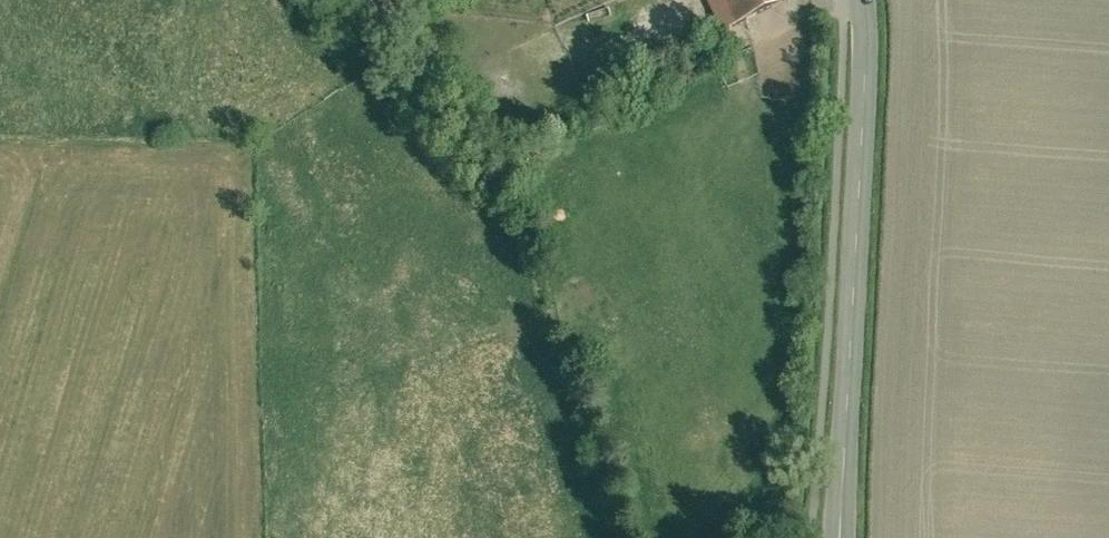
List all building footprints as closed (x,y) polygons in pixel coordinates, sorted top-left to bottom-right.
[(782,0),(695,0),(715,43),(786,10),(782,0)]
